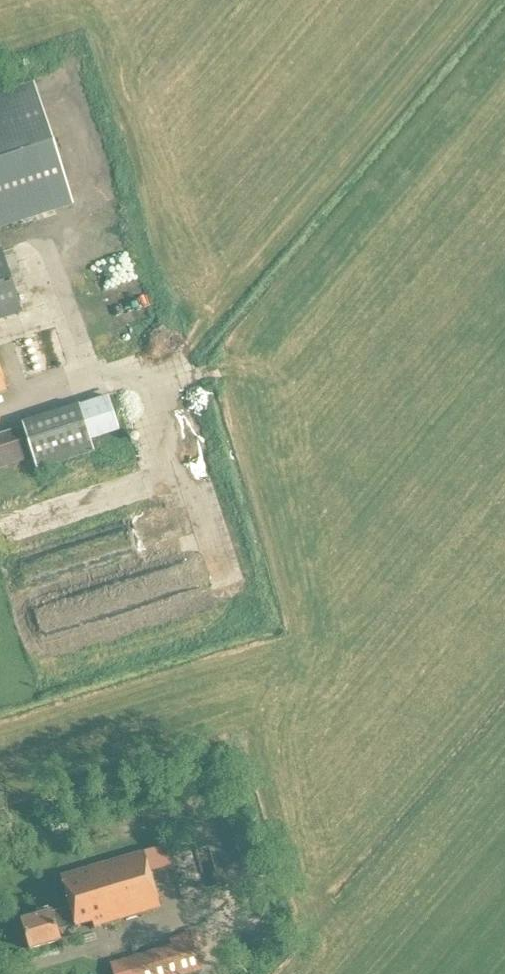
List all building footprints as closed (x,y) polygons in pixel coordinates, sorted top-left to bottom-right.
[(69,200),(33,87),(0,97),(0,222),(69,200)] [(22,310),(1,247),(0,247),(0,317),(22,310)] [(107,393),(79,403),(21,422),(36,468),(94,449),(90,439),(119,429),(107,393)] [(28,457),(18,427),(0,433),(0,466),(28,457)] [(68,534),(72,558),(163,541),(159,517),(68,534)] [(20,582),(63,573),(58,550),(15,559),(20,582)] [(185,556),(32,597),(39,623),(192,582),(185,556)] [(51,909),(20,918),(29,948),(60,939),(58,929),(74,925),(75,926),(92,920),(94,925),(160,906),(143,850),(60,874),(69,905),(51,910),(51,909)] [(171,944),(110,962),(113,973),(182,973),(202,968),(192,938),(171,944)]
